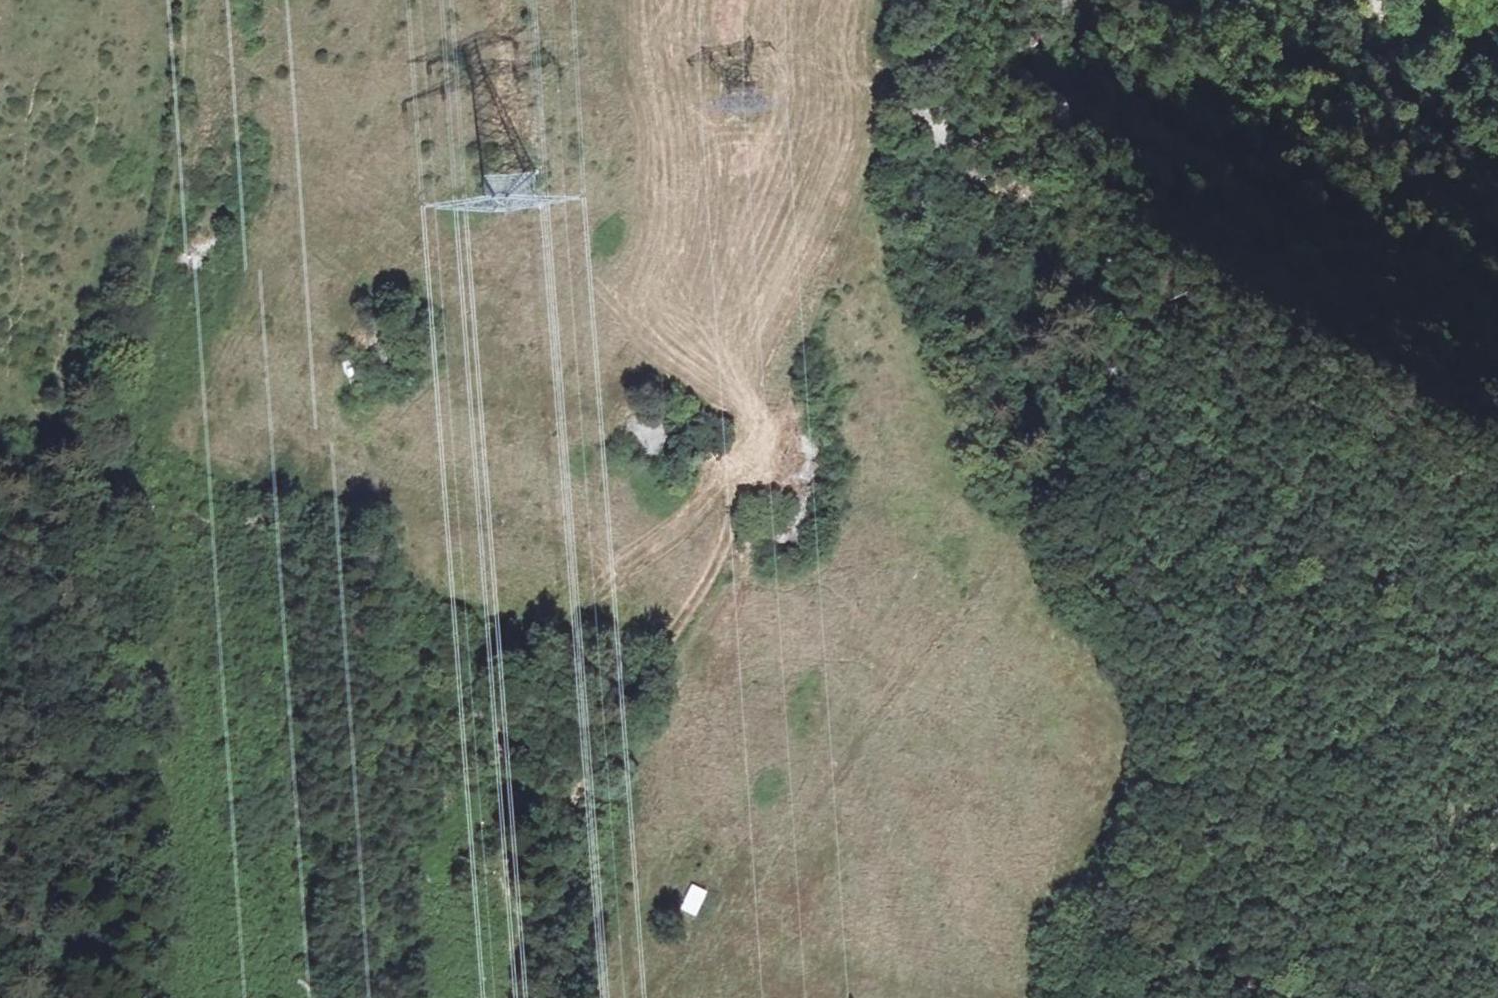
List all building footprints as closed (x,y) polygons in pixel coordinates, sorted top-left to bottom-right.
[(690,882),(678,909),(696,917),(708,890),(690,882)]
